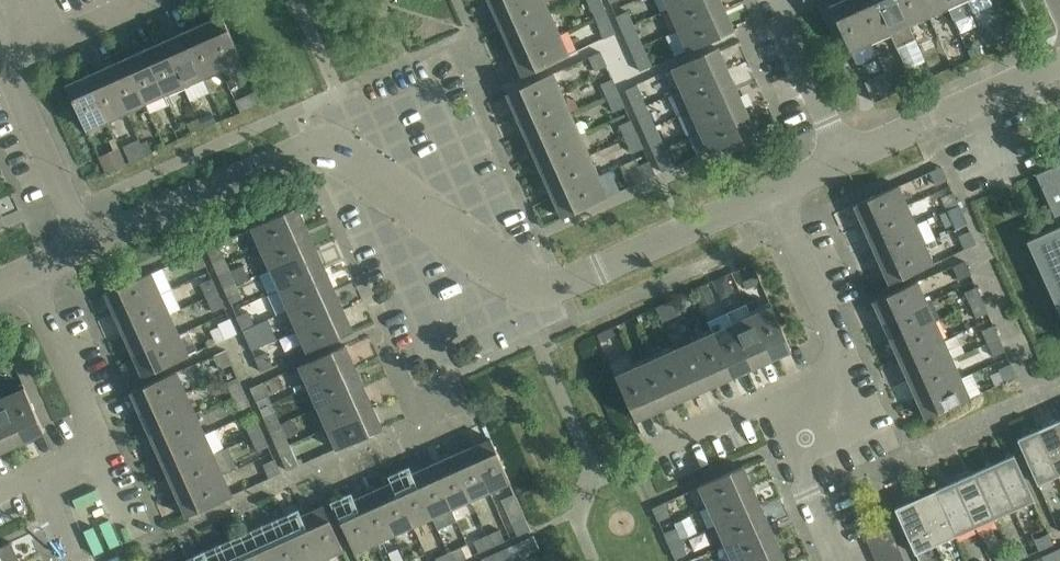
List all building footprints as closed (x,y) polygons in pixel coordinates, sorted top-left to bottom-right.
[(522,0),(489,0),(494,12),(522,0)] [(550,12),(544,0),(522,0),(494,12),(504,33),(550,12)] [(592,10),(604,5),(601,0),(587,0),(592,10)] [(687,0),(665,0),(669,8),(687,0)] [(678,29),(724,8),(721,0),(687,0),(669,8),(678,29)] [(829,4),(855,62),(859,63),(874,56),(875,52),(871,43),(852,0),(838,0),(831,3),(829,4)] [(875,0),(852,0),(871,43),(890,34),(875,0)] [(890,34),(896,47),(915,38),(909,25),(898,0),(875,0),(890,34)] [(921,0),(898,0),(909,25),(929,17),(921,0)] [(944,0),(921,0),(929,17),(948,8),(944,0)] [(948,8),(966,0),(944,0),(948,8)] [(687,50),(734,29),(724,8),(678,29),(687,50)] [(615,15),(622,29),(633,24),(627,10),(615,15)] [(513,54),(559,33),(550,12),(504,33),(513,54)] [(202,22),(223,70),(243,61),(222,14),(202,22)] [(616,32),(609,18),(598,23),(604,37),(616,32)] [(204,79),(223,70),(202,22),(182,31),(204,79)] [(640,38),(633,24),(622,29),(628,43),(640,38)] [(163,40),(184,87),(204,79),(182,31),(163,40)] [(569,54),(568,53),(559,33),(513,54),(522,75),(569,54)] [(165,96),(184,87),(163,40),(144,48),(165,96)] [(671,67),(671,68),(681,88),(727,67),(717,46),(671,67)] [(124,57),(146,105),(165,96),(144,48),(124,57)] [(600,51),(589,56),(595,70),(607,65),(600,51)] [(640,70),(652,65),(645,51),(634,56),(640,70)] [(126,113),(146,105),(124,57),(105,66),(126,113)] [(86,74),(107,122),(126,113),(105,66),(86,74)] [(727,67),(681,88),(690,109),(736,88),(727,67)] [(552,72),(506,92),(516,113),(562,93),(552,72)] [(884,72),(864,81),(868,89),(869,92),(873,101),(893,92),(889,83),(884,72)] [(87,131),(107,122),(86,74),(66,83),(87,131)] [(613,78),(601,83),(607,97),(619,92),(613,78)] [(625,89),(631,103),(643,98),(637,84),(625,89)] [(736,88),(690,109),(699,130),(746,109),(736,88)] [(235,100),(240,112),(263,103),(257,90),(235,100)] [(619,92),(607,97),(613,111),(625,106),(619,92)] [(562,93),(516,113),(525,134),(571,113),(562,93)] [(746,109),(699,130),(709,151),(755,130),(746,109)] [(637,116),(643,130),(655,125),(649,111),(637,116)] [(199,119),(202,127),(216,122),(212,113),(199,119)] [(571,113),(525,134),(534,155),(580,134),(571,113)] [(190,133),(202,127),(199,119),(198,117),(186,123),(190,133)] [(637,133),(631,119),(619,124),(626,138),(637,133)] [(661,139),(655,125),(643,130),(650,144),(661,139)] [(637,133),(626,138),(632,152),(643,147),(637,133)] [(580,134),(534,155),(543,175),(589,154),(580,134)] [(129,161),(145,154),(139,141),(138,138),(122,146),(129,161)] [(145,138),(139,141),(145,154),(151,151),(145,138)] [(662,171),(673,166),(667,152),(655,157),(662,171)] [(121,153),(101,162),(105,170),(125,161),(121,153)] [(589,154),(543,175),(552,196),(599,175),(589,154)] [(656,174),(649,160),(638,165),(644,179),(656,174)] [(1035,173),(1058,225),(1026,240),(1059,315),(1059,162),(1035,173)] [(947,179),(941,166),(930,171),(936,184),(947,179)] [(599,175),(552,196),(562,217),(608,196),(599,175)] [(862,224),(907,204),(898,184),(854,204),(862,224)] [(941,196),(947,209),(958,204),(953,191),(941,196)] [(916,223),(907,204),(862,224),(871,243),(916,223)] [(964,217),(958,204),(947,209),(953,222),(964,217)] [(260,247),(307,227),(297,206),(251,226),(260,247)] [(880,263),(924,243),(916,223),(871,243),(880,263)] [(270,268),(316,247),(307,227),(260,247),(270,268)] [(976,243),(970,230),(958,235),(964,248),(976,243)] [(224,256),(218,242),(206,247),(212,261),(224,256)] [(933,263),(924,243),(880,263),(889,283),(933,263)] [(279,289),(325,268),(316,247),(270,268),(279,289)] [(200,250),(188,255),(195,269),(206,264),(200,250)] [(965,260),(953,265),(959,279),(971,273),(965,260)] [(751,266),(739,271),(743,281),(746,289),(759,283),(755,275),(751,266)] [(288,309),(335,288),(325,268),(279,289),(288,309)] [(218,274),(225,288),(236,283),(230,269),(218,274)] [(161,292),(151,271),(105,292),(114,313),(161,292)] [(725,274),(714,279),(721,296),(728,293),(730,287),(725,274)] [(200,283),(207,296),(218,291),(212,277),(200,283)] [(917,280),(872,300),(881,320),(926,300),(917,280)] [(243,297),(236,283),(225,288),(231,302),(243,297)] [(709,286),(697,292),(701,300),(713,294),(709,286)] [(982,298),(976,286),(964,291),(970,304),(982,298)] [(297,330),(344,309),(335,288),(288,309),(297,330)] [(218,291),(207,296),(213,311),(225,305),(218,291)] [(123,334),(170,313),(161,292),(114,313),(123,334)] [(982,298),(970,304),(976,317),(988,312),(982,298)] [(935,319),(926,300),(881,320),(890,339),(935,319)] [(791,349),(769,301),(749,310),(771,358),(791,349)] [(307,351),(353,330),(344,309),(297,330),(307,351)] [(237,315),(243,329),(255,324),(248,310),(237,315)] [(771,358),(749,310),(730,319),(752,366),(771,358)] [(133,354),(179,333),(170,313),(123,334),(133,354)] [(237,332),(230,318),(219,323),(225,338),(237,332)] [(752,366),(730,319),(711,327),(714,334),(732,375),(752,366)] [(935,319),(890,339),(899,359),(943,339),(935,319)] [(261,338),(255,324),(243,329),(249,343),(261,338)] [(999,337),(993,324),(982,329),(987,342),(999,337)] [(606,329),(597,333),(601,342),(610,337),(606,329)] [(189,355),(188,354),(179,333),(133,354),(142,376),(189,355)] [(714,334),(695,343),(713,384),(732,375),(714,334)] [(999,337),(987,342),(993,355),(1005,350),(999,337)] [(952,358),(943,339),(899,359),(907,378),(952,358)] [(695,343),(675,352),(694,392),(713,384),(695,343)] [(308,386),(355,365),(345,344),(299,365),(308,386)] [(694,392),(672,345),(653,353),(656,360),(674,401),(694,392)] [(226,349),(214,354),(220,368),(232,362),(226,349)] [(261,370),(273,365),(267,351),(255,356),(261,370)] [(952,358),(907,378),(916,397),(961,378),(952,358)] [(656,360),(637,369),(655,410),(674,401),(656,360)] [(655,410),(634,362),(614,371),(635,419),(655,410)] [(1017,376),(1011,363),(999,368),(1005,381),(1017,376)] [(308,386),(317,407),(364,386),(355,365),(308,386)] [(140,412),(186,391),(177,370),(130,391),(140,412)] [(226,381),(232,395),(244,390),(238,375),(226,381)] [(970,397),(961,378),(916,397),(925,417),(970,397)] [(250,387),(257,401),(268,396),(262,382),(250,387)] [(3,392),(24,439),(44,430),(23,383),(3,392)] [(317,407),(327,427),(373,406),(364,386),(317,407)] [(250,403),(244,390),(232,395),(239,409),(250,403)] [(195,412),(186,391),(140,412),(149,433),(195,412)] [(5,448),(24,439),(3,392),(0,393),(0,437),(5,448)] [(373,406),(327,427),(336,448),(383,428),(373,406)] [(262,414),(269,428),(280,423),(274,409),(262,414)] [(158,453),(204,432),(195,412),(149,433),(158,453)] [(263,431),(256,416),(244,421),(251,436),(263,431)] [(1057,420),(1037,428),(1058,475),(1059,474),(1059,427),(1057,420)] [(269,428),(275,443),(286,437),(280,423),(269,428)] [(1058,475),(1037,428),(1017,438),(1038,484),(1058,475)] [(263,431),(251,436),(257,449),(269,444),(263,431)] [(214,453),(204,432),(158,453),(167,474),(214,453)] [(510,481),(490,437),(470,446),(490,490),(510,481)] [(471,499),(490,490),(470,446),(451,455),(471,499)] [(281,455),(287,469),(299,464),(292,450),(281,455)] [(177,494),(223,474),(214,453),(167,474),(177,494)] [(993,462),(1014,509),(1034,500),(1013,453),(993,462)] [(452,507),(471,499),(451,455),(432,463),(452,507)] [(263,462),(269,477),(281,472),(274,457),(263,462)] [(994,518),(1014,509),(993,462),(973,471),(994,518)] [(432,463),(412,472),(432,516),(438,530),(458,521),(452,507),(432,463)] [(698,485),(699,486),(707,505),(752,485),(743,465),(698,485)] [(954,480),(975,527),(994,518),(973,471),(954,480)] [(413,525),(432,516),(412,472),(393,481),(413,525)] [(232,495),(223,474),(177,494),(186,515),(232,495)] [(955,535),(975,527),(954,480),(934,489),(955,535)] [(394,533),(413,525),(393,481),(374,489),(394,533)] [(752,485),(707,505),(716,524),(761,504),(752,485)] [(374,542),(394,533),(374,489),(354,498),(374,542)] [(914,498),(935,544),(955,535),(934,489),(914,498)] [(354,551),(374,542),(354,498),(334,507),(354,551)] [(915,553),(935,544),(914,498),(894,507),(915,553)] [(652,507),(658,520),(670,515),(664,502),(652,507)] [(761,504),(716,524),(725,544),(769,524),(761,504)] [(303,513),(323,558),(343,549),(323,505),(303,513)] [(1015,517),(1027,538),(1042,529),(1029,508),(1015,517)] [(301,560),(316,560),(323,558),(303,513),(284,522),(301,560)] [(517,535),(531,529),(525,517),(512,523),(517,535)] [(278,560),(301,560),(284,522),(265,531),(278,560)] [(725,544),(732,560),(738,560),(778,543),(769,524),(725,544)] [(865,536),(870,548),(895,537),(889,525),(865,536)] [(669,545),(681,540),(675,527),(663,532),(669,545)] [(500,529),(487,535),(492,546),(505,540),(500,529)] [(255,560),(278,560),(265,531),(245,539),(255,560)] [(1053,543),(1049,533),(1034,539),(1039,550),(1053,543)] [(479,552),(492,546),(487,535),(474,541),(479,552)] [(533,535),(520,541),(525,552),(538,547),(533,535)] [(870,548),(876,560),(900,550),(895,537),(870,548)] [(232,560),(255,560),(245,539),(226,548),(232,560)] [(669,545),(675,558),(687,553),(681,540),(669,545)] [(19,560),(10,541),(0,545),(0,560),(18,560),(19,560)] [(738,560),(786,560),(778,543),(738,560)] [(1024,544),(1009,550),(1014,560),(1028,554),(1024,544)] [(448,552),(452,560),(459,560),(466,558),(461,546),(448,552)] [(495,552),(499,560),(506,560),(513,558),(508,547),(495,552)] [(208,560),(232,560),(226,548),(206,557),(208,560)] [(1041,556),(1044,560),(1058,560),(1059,560),(1059,559),(1056,549),(1041,556)] [(876,560),(905,560),(900,550),(876,560)] [(1014,560),(1009,550),(995,557),(997,560),(1013,560),(1014,560)] [(448,552),(435,558),(437,560),(452,560),(448,552)] [(495,552),(481,558),(483,560),(499,560),(495,552)]
